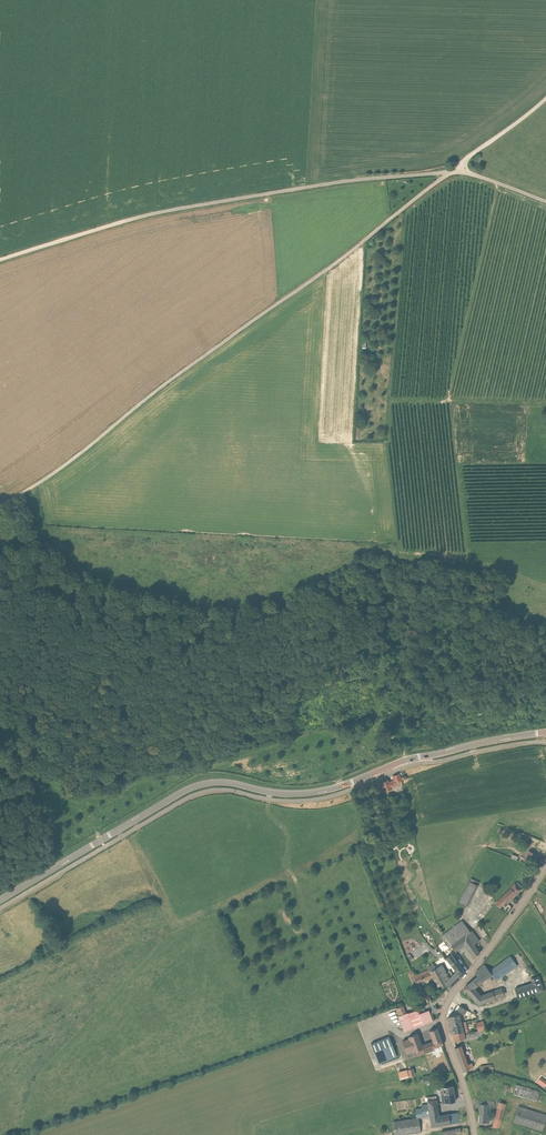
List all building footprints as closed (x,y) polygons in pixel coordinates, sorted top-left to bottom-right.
[(403,786),(401,781),(402,781),(400,778),(399,774),(392,776),(394,780),(389,783),(388,780),(381,782),(385,792),(391,789),(391,788),(397,785),(398,787),(403,786)] [(535,854),(529,851),(523,861),(529,864),(535,854)] [(532,876),(534,873),(535,870),(528,866),(525,872),(527,874),(532,876)] [(470,877),(461,901),(470,905),(479,880),(470,877)] [(523,887),(517,882),(515,884),(510,888),(496,904),(499,907),(506,901),(508,902),(520,889),(523,887)] [(466,942),(463,939),(467,936),(466,934),(470,931),(462,920),(443,934),(455,951),(464,945),(473,957),(480,953),(474,945),(469,939),(466,942)] [(479,941),(473,933),(472,930),(470,931),(466,934),(467,936),(463,939),(466,942),(469,939),(474,945),(479,941)] [(433,948),(436,945),(429,936),(425,939),(433,948)] [(456,971),(461,977),(465,972),(456,960),(452,954),(446,959),(456,971)] [(436,967),(444,983),(449,989),(461,977),(456,971),(449,978),(442,965),(436,967)] [(477,985),(492,974),(489,971),(484,965),(475,973),(478,976),(469,983),(464,988),(479,1005),(504,995),(502,988),(481,996),(478,994),(474,988),(477,985)] [(444,983),(436,967),(436,968),(430,971),(429,970),(416,975),(414,976),(411,977),(414,984),(415,988),(418,992),(417,993),(423,999),(426,1002),(430,998),(422,990),(422,989),(419,986),(419,987),(417,983),(424,980),(433,976),(438,987),(444,983)] [(526,997),(544,991),(543,987),(536,990),(534,984),(523,988),(526,997)] [(465,1014),(467,1010),(459,1006),(457,1010),(465,1014)] [(433,1021),(432,1017),(429,1010),(418,1015),(401,1021),(405,1032),(427,1023),(434,1021),(434,1020),(433,1021)] [(418,1015),(417,1011),(407,1014),(407,1013),(399,1017),(401,1021),(418,1015)] [(450,1025),(461,1022),(459,1014),(448,1017),(450,1025)] [(478,1031),(485,1029),(483,1021),(476,1023),(478,1031)] [(464,1035),(469,1034),(466,1022),(461,1023),(461,1022),(450,1025),(453,1034),(463,1031),(464,1035)] [(417,1034),(409,1037),(408,1037),(409,1039),(402,1041),(406,1053),(415,1050),(417,1056),(434,1050),(433,1048),(443,1045),(437,1028),(430,1030),(433,1041),(422,1046),(417,1034)] [(487,1036),(485,1029),(478,1031),(469,1034),(464,1035),(463,1031),(453,1034),(455,1041),(465,1039),(465,1041),(483,1037),(487,1036)] [(379,1064),(398,1057),(390,1037),(371,1044),(379,1064)] [(455,1048),(463,1071),(469,1069),(473,1067),(471,1063),(468,1065),(461,1046),(455,1048)] [(481,1074),(493,1073),(492,1065),(480,1067),(481,1074)] [(408,1077),(407,1070),(398,1072),(400,1079),(408,1077)] [(537,1082),(543,1087),(545,1084),(545,1082),(540,1078),(537,1082)] [(537,1101),(539,1092),(516,1084),(515,1087),(513,1094),(537,1101)] [(445,1103),(455,1102),(453,1085),(442,1087),(443,1092),(441,1092),(442,1103),(444,1103),(445,1103)] [(454,1124),(459,1123),(458,1112),(437,1115),(436,1104),(437,1104),(436,1097),(436,1096),(427,1097),(428,1104),(421,1105),(422,1108),(415,1109),(417,1118),(393,1122),(395,1134),(401,1134),(421,1132),(419,1118),(423,1117),(430,1116),(431,1127),(454,1124)] [(483,1099),(476,1099),(476,1110),(480,1109),(480,1114),(479,1114),(479,1122),(489,1122),(489,1120),(491,1120),(491,1111),(491,1105),(494,1105),(494,1102),(489,1101),(490,1100),(483,1099)] [(499,1129),(506,1104),(499,1102),(493,1127),(499,1129)] [(542,1131),(545,1119),(545,1115),(519,1106),(514,1122),(542,1131)]
